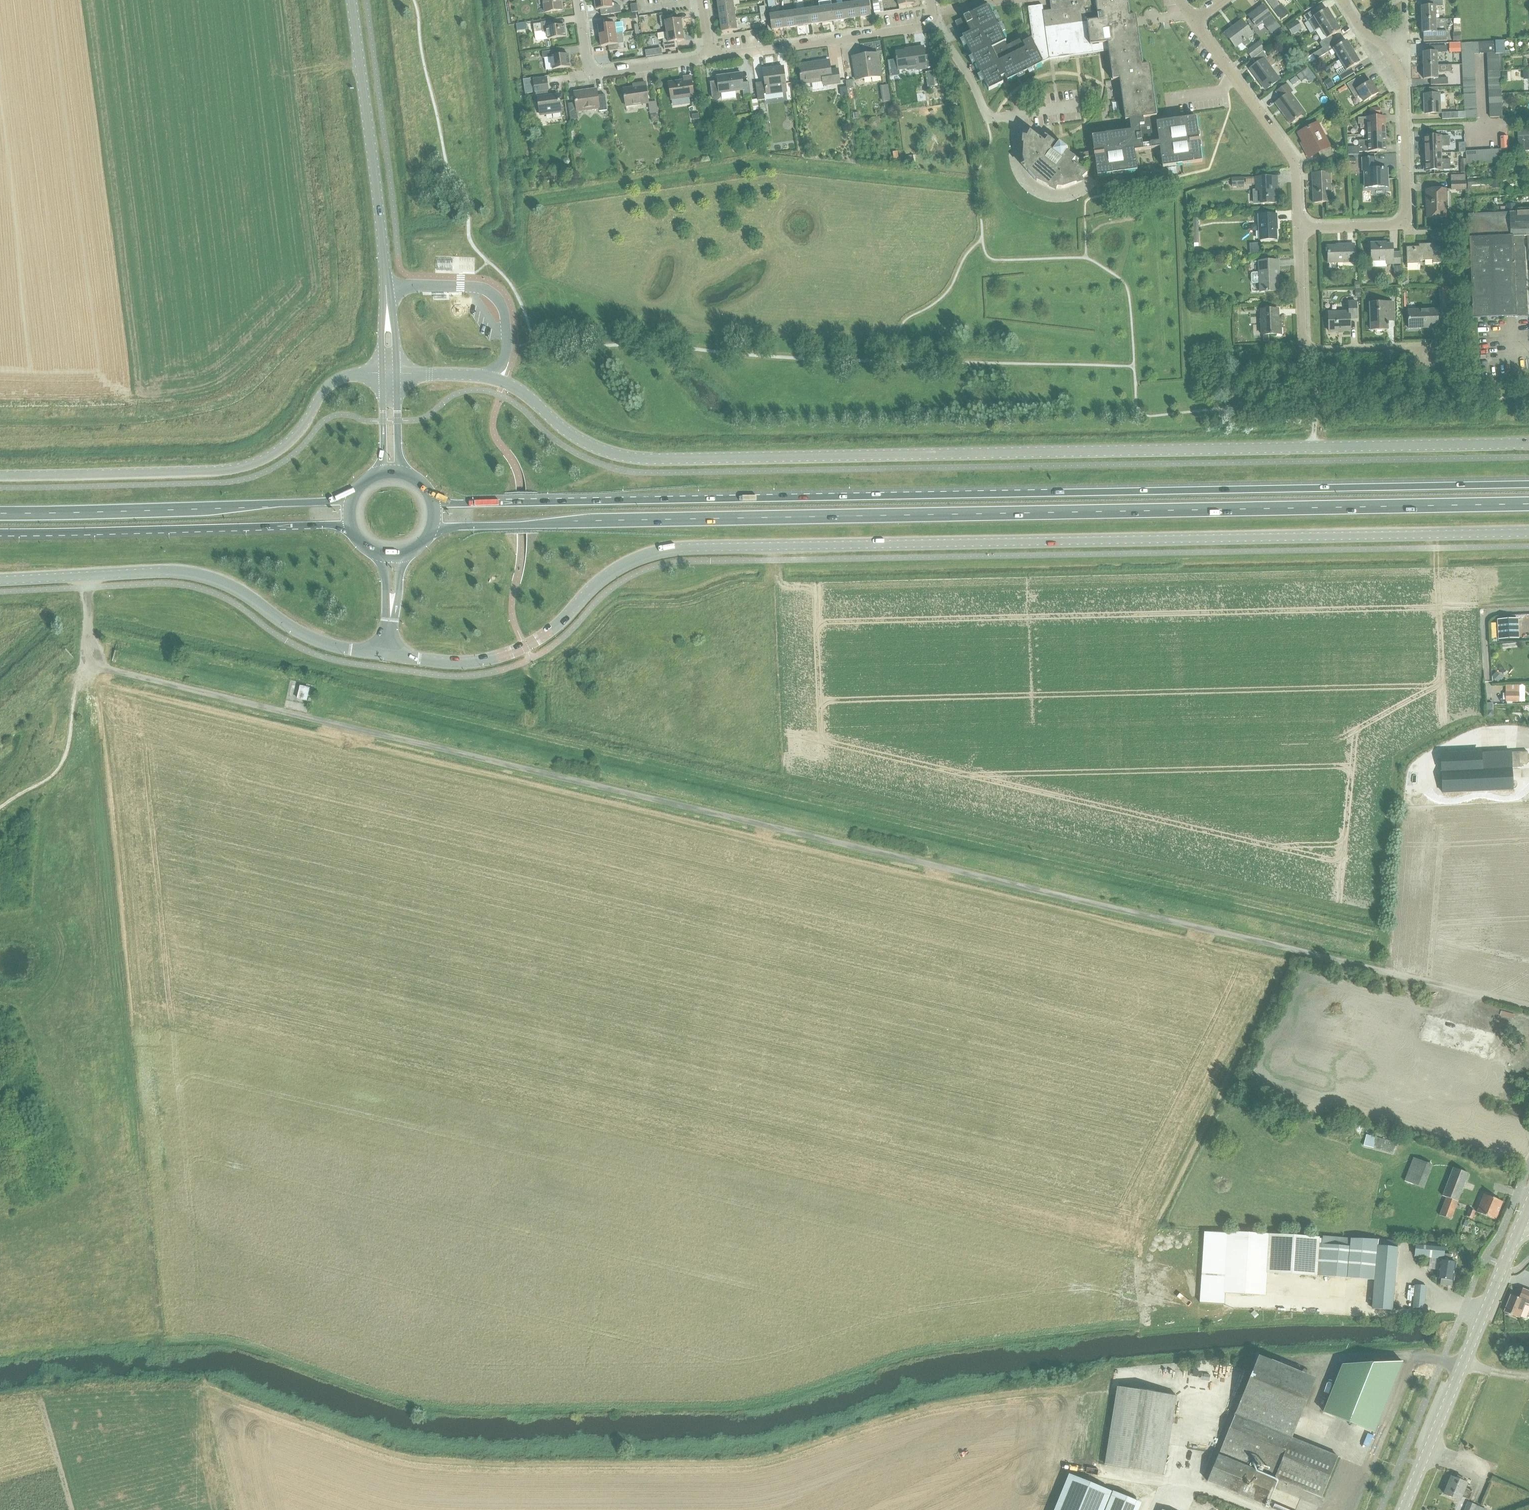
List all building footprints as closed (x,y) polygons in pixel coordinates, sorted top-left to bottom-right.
[(562,10),(561,0),(543,0),(545,12),(562,10)] [(612,2),(611,0),(594,0),(596,10),(600,9),(601,16),(621,13),(620,7),(612,2)] [(834,21),(832,6),(831,0),(818,2),(819,8),(821,23),(834,21)] [(869,1),(869,0),(856,0),(856,3),(858,18),(871,16),(869,1)] [(1007,82),(1044,64),(1043,62),(1049,59),(1050,59),(1049,51),(1054,50),(1060,52),(1067,52),(1074,50),(1079,47),(1107,43),(1112,80),(1119,79),(1125,121),(1130,120),(1130,126),(1139,125),(1144,124),(1143,118),(1156,116),(1151,80),(1149,64),(1142,65),(1137,29),(1136,16),(1129,16),(1127,0),(1062,0),(1050,2),(1052,15),(1044,16),(1042,5),(1028,7),(1032,39),(1024,43),(1022,40),(1007,47),(1005,42),(1006,42),(988,6),(955,22),(989,91),(1003,84),(1001,78),(1005,76),(1007,82)] [(1268,1),(1281,19),(1287,14),(1276,0),(1277,0),(1269,0),(1268,1)] [(1435,19),(1435,7),(1442,6),(1442,0),(1428,0),(1424,0),(1424,7),(1421,7),(1421,20),(1435,19)] [(856,3),(844,4),(846,19),(858,18),(856,3)] [(846,19),(844,4),(832,6),(834,21),(846,19)] [(883,4),(873,6),(874,13),(884,12),(883,4)] [(735,17),(733,5),(718,7),(720,20),(735,17)] [(1279,27),(1276,22),(1263,5),(1248,15),(1257,27),(1263,22),(1271,33),(1279,27)] [(819,8),(807,10),(809,25),(821,23),(819,8)] [(1334,20),(1327,9),(1318,14),(1315,9),(1303,16),(1306,22),(1308,21),(1314,31),(1320,28),(1334,20)] [(809,25),(807,10),(795,11),(797,26),(809,25)] [(795,11),(783,13),(785,28),(797,26),(795,11)] [(785,28),(783,13),(770,15),(772,30),(785,28)] [(666,32),(683,30),(681,19),(674,20),(673,14),(659,16),(661,27),(666,26),(666,32)] [(605,24),(598,26),(600,36),(616,34),(622,33),(621,22),(617,23),(616,17),(604,19),(605,24)] [(735,17),(720,20),(722,32),(737,30),(735,17)] [(528,19),(518,20),(519,28),(529,27),(528,19)] [(1435,19),(1421,20),(1422,32),(1423,32),(1423,41),(1446,41),(1446,19),(1435,19)] [(534,33),(536,39),(538,41),(548,39),(566,37),(564,25),(555,26),(555,20),(541,22),(541,23),(533,24),(534,33)] [(1247,39),(1252,35),(1242,20),(1230,29),(1229,29),(1224,33),(1228,38),(1228,37),(1236,47),(1242,42),(1244,45),(1249,42),(1247,39)] [(1334,20),(1320,28),(1327,38),(1319,43),(1322,48),(1326,46),(1335,41),(1332,36),(1340,30),(1334,20)] [(1297,21),(1286,27),(1292,35),(1302,30),(1297,21)] [(1279,28),(1273,32),(1278,38),(1284,34),(1279,28)] [(683,30),(666,32),(658,33),(658,39),(662,39),(664,49),(678,48),(677,42),(684,41),(683,30)] [(616,34),(600,36),(601,46),(608,45),(609,51),(625,49),(624,43),(622,33),(616,34)] [(1346,34),(1336,39),(1338,43),(1348,38),(1346,34)] [(1319,50),(1312,54),(1315,60),(1330,51),(1332,56),(1336,54),(1340,60),(1353,51),(1346,41),(1338,46),(1335,41),(1326,46),(1322,48),(1319,50)] [(1495,54),(1499,54),(1503,54),(1502,41),(1495,41),(1495,42),(1495,53),(1495,54)] [(1495,53),(1495,42),(1478,43),(1479,53),(1495,53)] [(1252,58),(1264,49),(1258,43),(1247,51),(1252,58)] [(1462,60),(1474,59),(1473,54),(1461,43),(1462,60)] [(1473,54),(1479,53),(1478,43),(1461,43),(1473,54)] [(1437,65),(1437,53),(1446,53),(1446,46),(1429,47),(1429,53),(1423,53),(1423,66),(1437,65)] [(897,60),(887,61),(890,77),(899,76),(898,69),(913,67),(913,70),(926,68),(934,67),(932,55),(925,56),(923,47),(910,49),(911,50),(896,53),(897,60)] [(544,58),(546,70),(552,69),(553,69),(570,67),(568,55),(561,56),(560,50),(542,52),(543,58),(544,58)] [(1339,75),(1342,80),(1354,73),(1351,68),(1359,62),(1353,51),(1340,60),(1344,66),(1337,70),(1339,74),(1339,75)] [(1266,90),(1279,80),(1264,59),(1267,57),(1263,52),(1253,59),(1256,64),(1250,69),(1266,90)] [(856,80),(881,76),(878,54),(853,57),(856,80)] [(823,85),(840,83),(838,69),(831,70),(829,62),(821,63),(821,62),(799,65),(802,84),(823,81),(823,85)] [(1437,65),(1423,66),(1423,79),(1430,78),(1431,85),(1448,85),(1447,78),(1438,78),(1437,71),(1439,71),(1440,72),(1451,72),(1451,65),(1437,65)] [(783,67),(763,70),(765,82),(755,83),(758,101),(765,100),(764,94),(787,91),(783,67)] [(720,95),(719,93),(742,90),(743,97),(751,96),(749,82),(742,83),(741,73),(727,75),(727,76),(717,77),(718,81),(710,83),(712,98),(713,99),(715,100),(717,101),(718,100),(719,98),(720,95)] [(671,100),(694,96),(691,76),(683,77),(684,81),(669,83),(671,100)] [(1363,102),(1378,93),(1371,81),(1365,84),(1360,76),(1347,84),(1355,98),(1359,95),(1363,102)] [(1294,77),(1288,82),(1291,86),(1298,81),(1294,77)] [(540,115),(561,112),(559,95),(548,97),(547,90),(548,90),(547,78),(534,80),(535,92),(537,91),(538,98),(540,115)] [(1330,79),(1324,82),(1328,90),(1334,86),(1330,79)] [(891,81),(882,83),(885,100),(894,99),(891,81)] [(648,103),(646,83),(638,84),(639,87),(623,89),(626,106),(648,103)] [(1290,124),(1305,113),(1290,93),(1293,91),(1287,84),(1276,92),(1281,99),(1275,103),(1290,124)] [(576,103),(569,104),(571,121),(578,120),(577,111),(599,108),(599,111),(607,110),(605,95),(597,96),(597,90),(574,93),(576,103)] [(1425,114),(1440,113),(1439,94),(1437,94),(1429,94),(1424,95),(1425,114)] [(1367,128),(1367,134),(1386,134),(1385,116),(1366,117),(1358,118),(1358,124),(1360,124),(1360,129),(1367,128)] [(1139,125),(1130,126),(1131,131),(1092,136),(1094,151),(1093,151),(1094,156),(1094,157),(1095,156),(1097,176),(1137,170),(1134,151),(1160,148),(1162,167),(1202,162),(1196,117),(1156,122),(1159,142),(1142,144),(1139,125)] [(1311,156),(1329,145),(1317,122),(1298,133),(1311,156)] [(1520,147),(1528,147),(1528,129),(1519,130),(1520,147)] [(1094,156),(1093,151),(1070,155),(1066,152),(1067,150),(1059,143),(1057,145),(1048,138),(1045,143),(1030,131),(1026,139),(1024,139),(1024,145),(1023,158),(1025,166),(1024,167),(1028,171),(1027,172),(1037,182),(1049,188),(1054,190),(1055,188),(1063,189),(1076,184),(1081,182),(1080,180),(1087,175),(1072,163),(1075,159),(1094,156)] [(1359,141),(1359,152),(1376,151),(1386,151),(1386,134),(1367,134),(1367,141),(1359,141)] [(1424,137),(1424,154),(1441,153),(1441,147),(1449,147),(1449,136),(1424,137)] [(1514,149),(1502,149),(1502,161),(1514,160),(1514,149)] [(1441,153),(1424,154),(1425,170),(1451,170),(1450,159),(1442,160),(1441,153)] [(1365,187),(1387,187),(1387,169),(1375,169),(1374,157),(1362,157),(1363,170),(1365,170),(1365,187)] [(1314,203),(1331,202),(1329,173),(1312,174),(1314,203)] [(1231,178),(1232,187),(1244,186),(1243,177),(1231,178)] [(1255,178),(1256,191),(1254,191),(1254,203),(1276,202),(1275,184),(1270,184),(1270,177),(1255,178)] [(1465,181),(1451,182),(1451,190),(1466,189),(1466,181),(1465,181)] [(1499,181),(1491,181),(1492,189),(1500,189),(1499,181)] [(1425,190),(1426,218),(1447,217),(1446,189),(1425,190)] [(1514,204),(1505,204),(1506,212),(1515,212),(1514,204)] [(1523,236),(1528,236),(1528,212),(1509,213),(1510,237),(1523,236)] [(1510,237),(1509,213),(1468,215),(1472,319),(1527,316),(1523,236),(1510,237)] [(1276,225),(1277,225),(1276,215),(1259,215),(1259,240),(1276,239),(1276,225)] [(1261,240),(1251,240),(1251,251),(1261,250),(1261,240)] [(1400,263),(1400,253),(1392,253),(1392,244),(1386,245),(1386,243),(1371,244),(1371,262),(1387,261),(1387,264),(1400,263)] [(1328,263),(1355,262),(1354,244),(1340,244),(1340,245),(1328,246),(1328,263)] [(1433,263),(1441,263),(1440,246),(1433,246),(1432,244),(1419,244),(1419,247),(1406,247),(1407,264),(1420,264),(1420,261),(1432,261),(1433,263)] [(463,256),(462,269),(476,269),(476,256),(463,256)] [(1259,261),(1259,273),(1253,273),(1252,274),(1251,275),(1252,281),(1252,283),(1254,283),(1260,283),(1260,292),(1280,291),(1278,261),(1259,261)] [(1405,278),(1400,281),(1404,287),(1409,284),(1405,278)] [(1451,301),(1442,301),(1442,309),(1451,309),(1451,301)] [(1350,319),(1357,319),(1356,302),(1349,302),(1349,312),(1328,312),(1329,331),(1350,331),(1350,319)] [(1387,315),(1394,315),(1393,303),(1370,304),(1371,330),(1388,329),(1387,315)] [(1421,325),(1438,325),(1437,309),(1408,311),(1408,329),(1421,328),(1421,325)] [(1262,335),(1281,334),(1281,325),(1279,325),(1278,310),(1261,310),(1262,335)] [(1518,619),(1497,620),(1498,639),(1518,639),(1518,619)] [(1496,672),(1492,677),(1496,681),(1501,677),(1496,672)] [(299,694),(298,699),(302,700),(307,701),(308,696),(310,689),(301,687),(300,692),(299,694)] [(1524,695),(1519,695),(1519,692),(1506,692),(1506,701),(1519,701),(1519,702),(1524,702),(1524,695)] [(1441,755),(1443,792),(1513,789),(1512,768),(1519,768),(1519,763),(1528,763),(1527,752),(1493,753),(1493,751),(1488,751),(1488,753),(1441,755)] [(1395,1143),(1366,1134),(1365,1139),(1363,1145),(1392,1154),(1395,1143)] [(1415,1154),(1406,1178),(1425,1185),(1434,1161),(1415,1154)] [(1447,1184),(1442,1198),(1446,1199),(1440,1215),(1451,1220),(1468,1174),(1453,1168),(1447,1184)] [(1495,1220),(1503,1202),(1485,1195),(1477,1213),(1495,1220)] [(1475,1212),(1469,1210),(1466,1217),(1472,1219),(1475,1212)] [(1265,1292),(1266,1272),(1268,1234),(1203,1231),(1199,1302),(1224,1303),(1225,1290),(1265,1292)] [(1268,1234),(1266,1272),(1316,1274),(1318,1237),(1268,1234)] [(1347,1277),(1350,1238),(1323,1236),(1319,1275),(1347,1277)] [(1347,1277),(1374,1280),(1377,1247),(1378,1241),(1350,1238),(1347,1277)] [(1443,1260),(1445,1246),(1416,1243),(1415,1257),(1443,1260)] [(1377,1247),(1374,1280),(1372,1308),(1392,1310),(1397,1249),(1377,1247)] [(1440,1284),(1452,1286),(1453,1280),(1454,1280),(1456,1264),(1439,1261),(1436,1278),(1441,1278),(1440,1284)] [(1424,1308),(1426,1286),(1414,1285),(1412,1309),(1424,1308)] [(1519,1318),(1524,1304),(1528,1306),(1528,1291),(1522,1289),(1518,1298),(1510,1295),(1503,1312),(1519,1318)] [(1342,1365),(1324,1410),(1372,1429),(1398,1361),(1342,1365)] [(1235,1416),(1292,1438),(1309,1396),(1252,1373),(1235,1416)] [(1163,1474),(1176,1396),(1119,1387),(1105,1465),(1163,1474)] [(1384,1417),(1393,1420),(1398,1402),(1388,1399),(1384,1417)] [(1235,1416),(1219,1456),(1276,1479),(1323,1497),(1339,1457),(1292,1438),(1235,1416)] [(1383,1432),(1389,1434),(1392,1422),(1387,1421),(1383,1432)] [(1275,1482),(1276,1479),(1219,1456),(1209,1483),(1266,1505),(1273,1487),(1277,1489),(1279,1483),(1275,1482)] [(1365,1473),(1358,1482),(1363,1486),(1371,1476),(1365,1473)] [(1141,1506),(1070,1476),(1056,1509),(1139,1509),(1141,1506)] [(1464,1488),(1466,1483),(1462,1482),(1463,1480),(1456,1477),(1455,1479),(1449,1477),(1445,1486),(1447,1487),(1444,1494),(1459,1501),(1461,1497),(1469,1501),(1472,1492),(1464,1488)]
